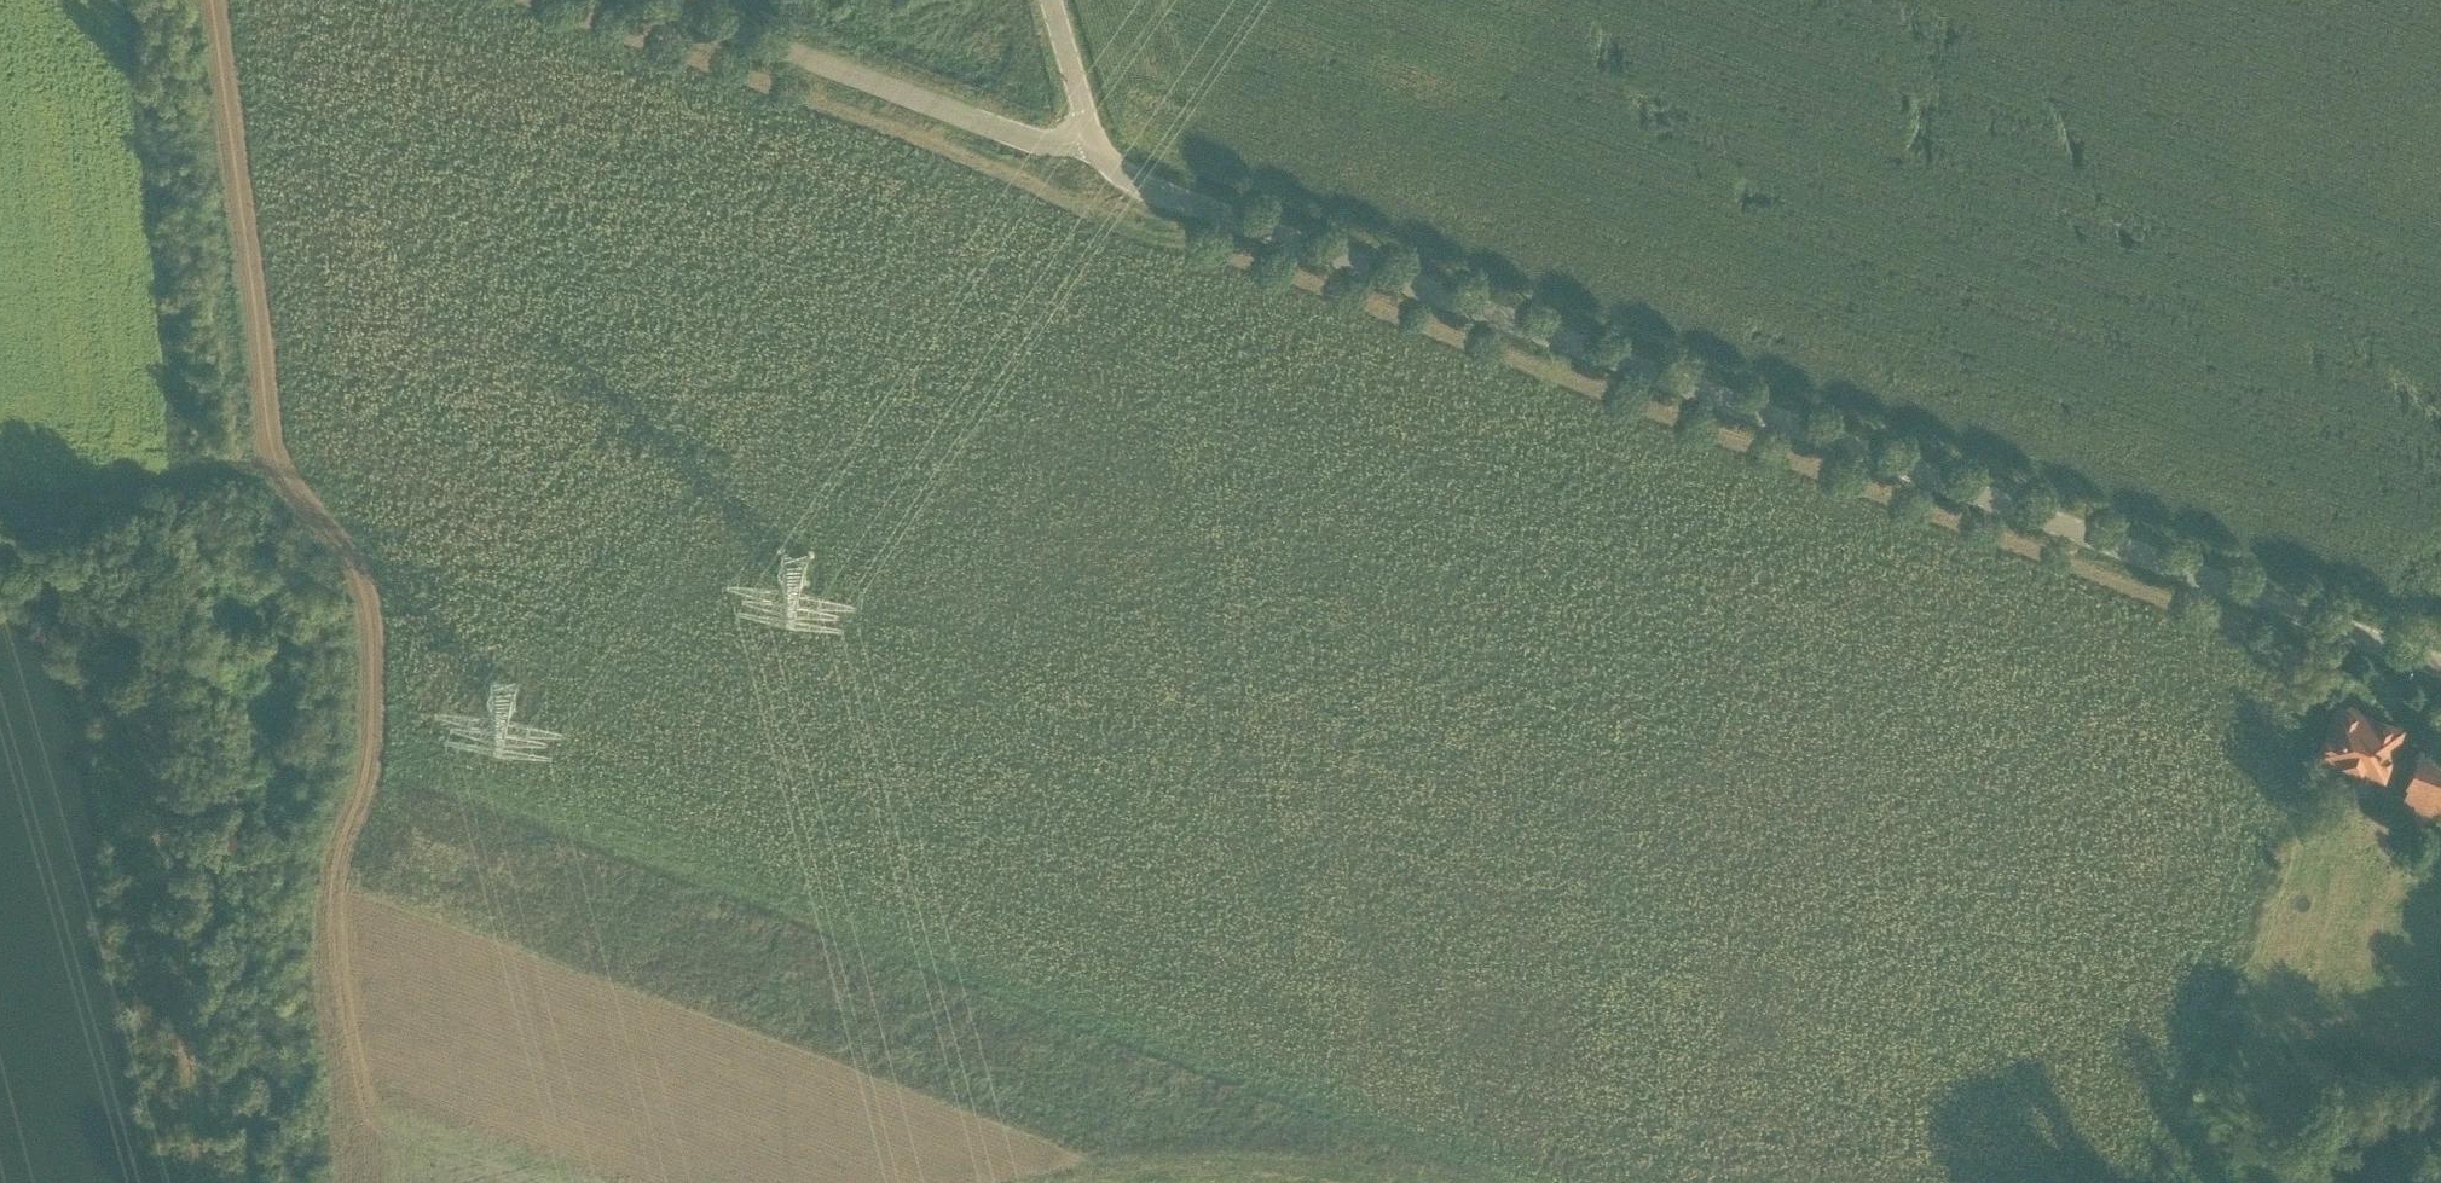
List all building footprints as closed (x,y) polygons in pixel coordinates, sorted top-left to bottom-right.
[(2384,776),(2401,730),(2339,707),(2322,753),(2384,776)] [(2420,747),(2406,784),(2440,797),(2440,755),(2420,747)]
